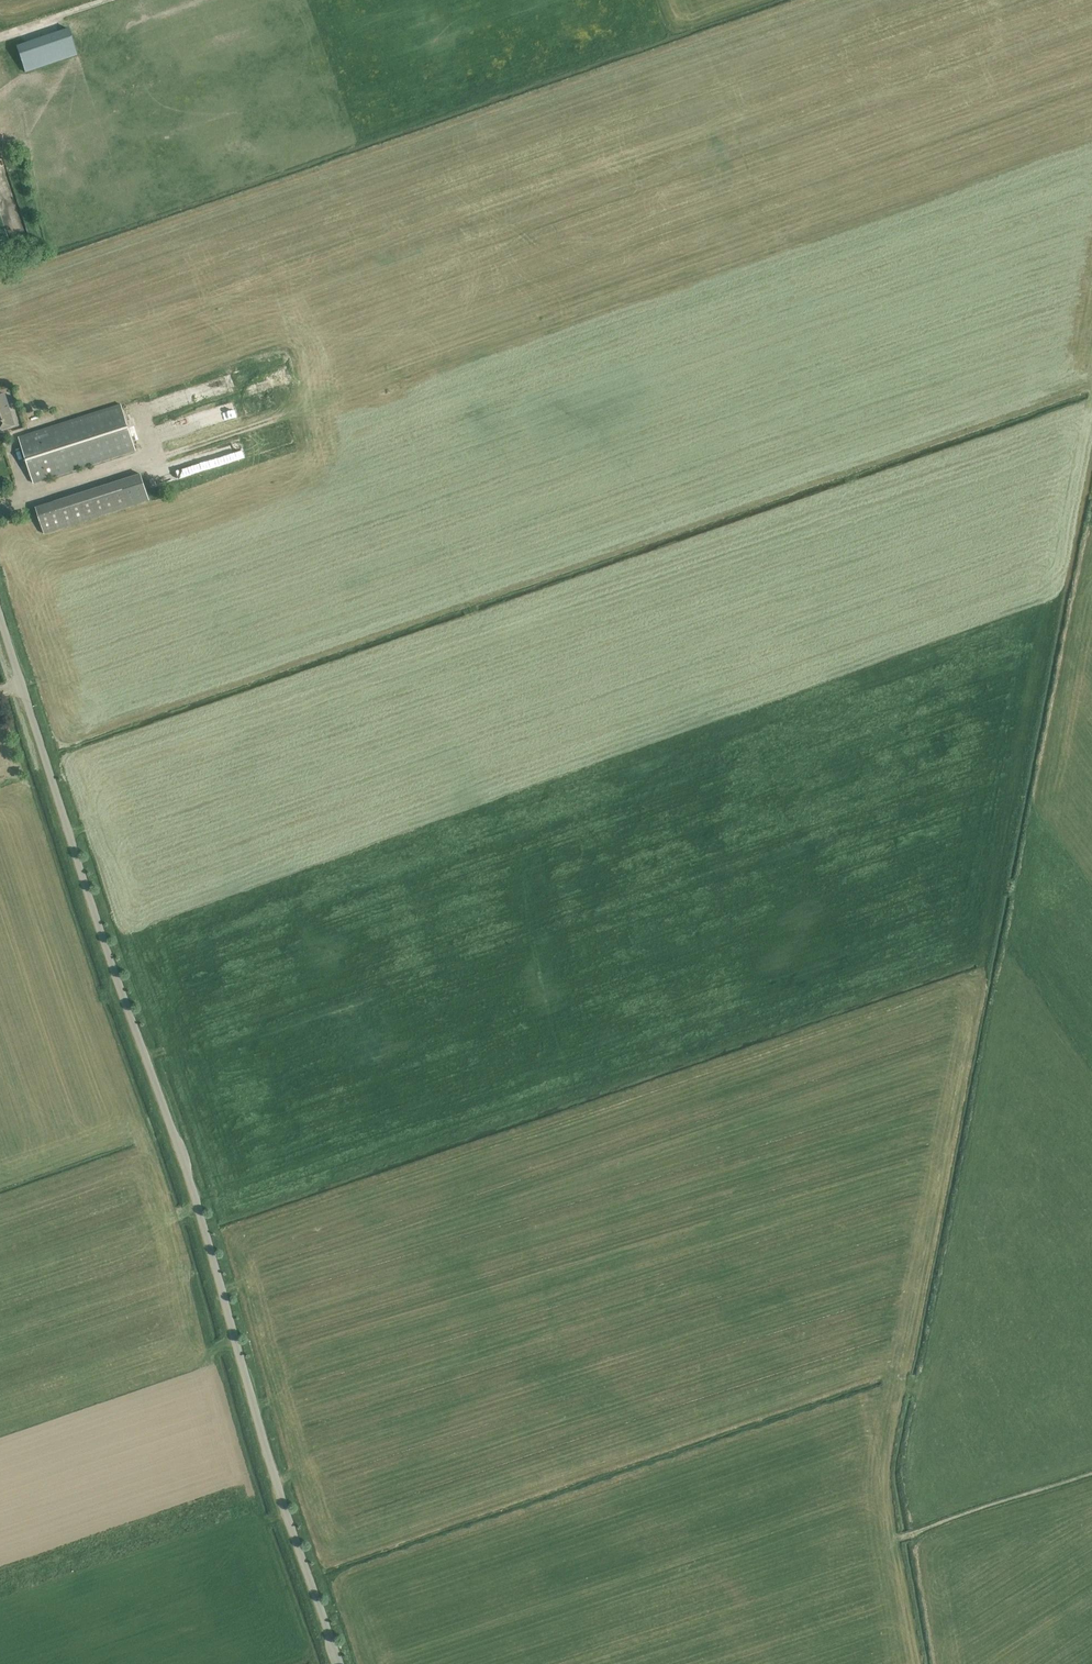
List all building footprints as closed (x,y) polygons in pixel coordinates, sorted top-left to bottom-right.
[(67,27),(16,45),(25,71),(76,54),(67,27)] [(7,427),(15,425),(5,394),(0,395),(0,429),(7,427)] [(33,483),(44,479),(136,450),(121,404),(19,437),(33,483)] [(150,501),(142,474),(121,480),(130,507),(150,501)] [(44,533),(54,530),(128,506),(120,480),(36,507),(44,533)]
